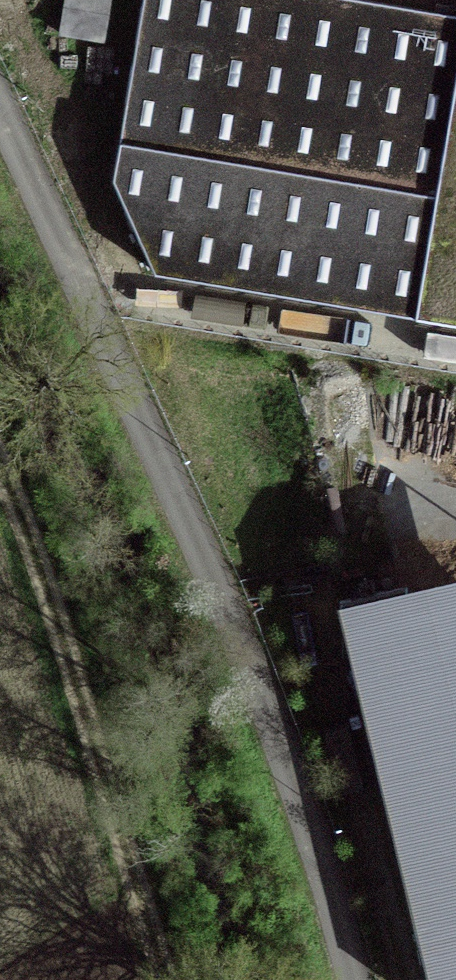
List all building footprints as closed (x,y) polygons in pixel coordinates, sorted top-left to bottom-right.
[(100,43),(107,0),(62,0),(56,35),(100,43)] [(109,181),(151,274),(455,326),(455,0),(139,0),(109,181)] [(327,604),(421,979),(455,979),(455,572),(327,604)]
